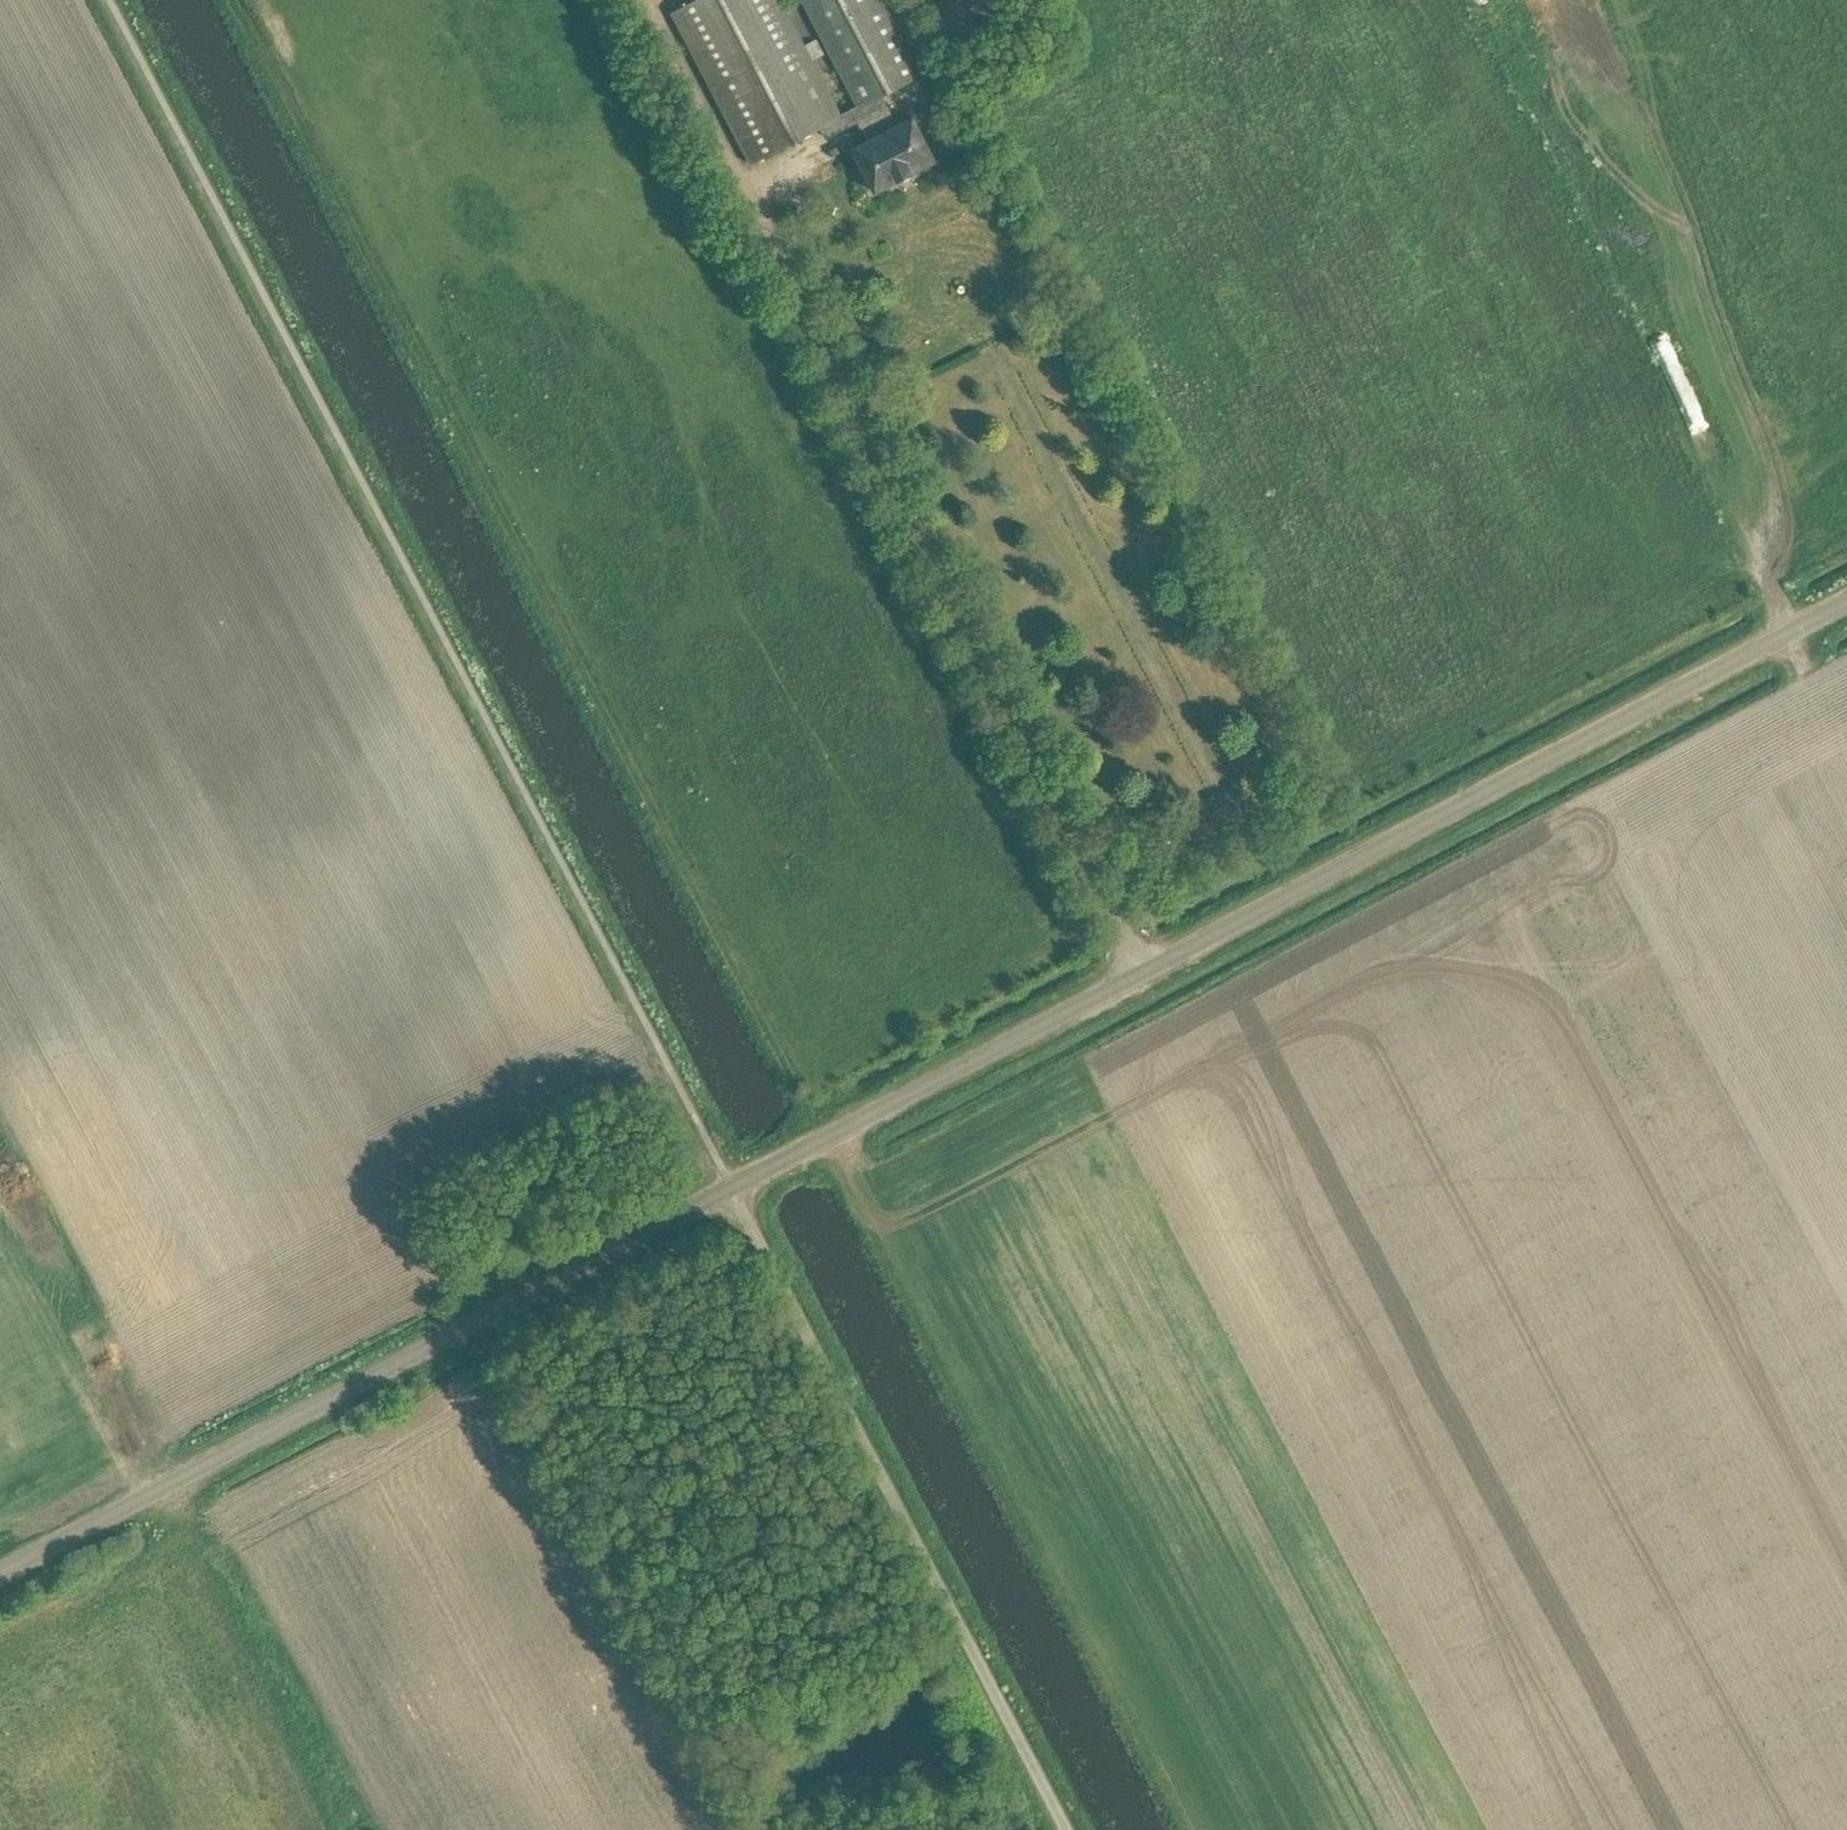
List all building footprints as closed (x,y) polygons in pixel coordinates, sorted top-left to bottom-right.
[(822,129),(827,138),(858,122),(869,142),(853,150),(876,193),(936,162),(913,119),(898,127),(882,97),(922,77),(882,0),(802,0),(859,108),(840,117),(779,0),(702,0),(670,17),(749,168),(822,129)] [(1513,11),(1509,0),(1486,0),(1493,18),(1513,11)]
